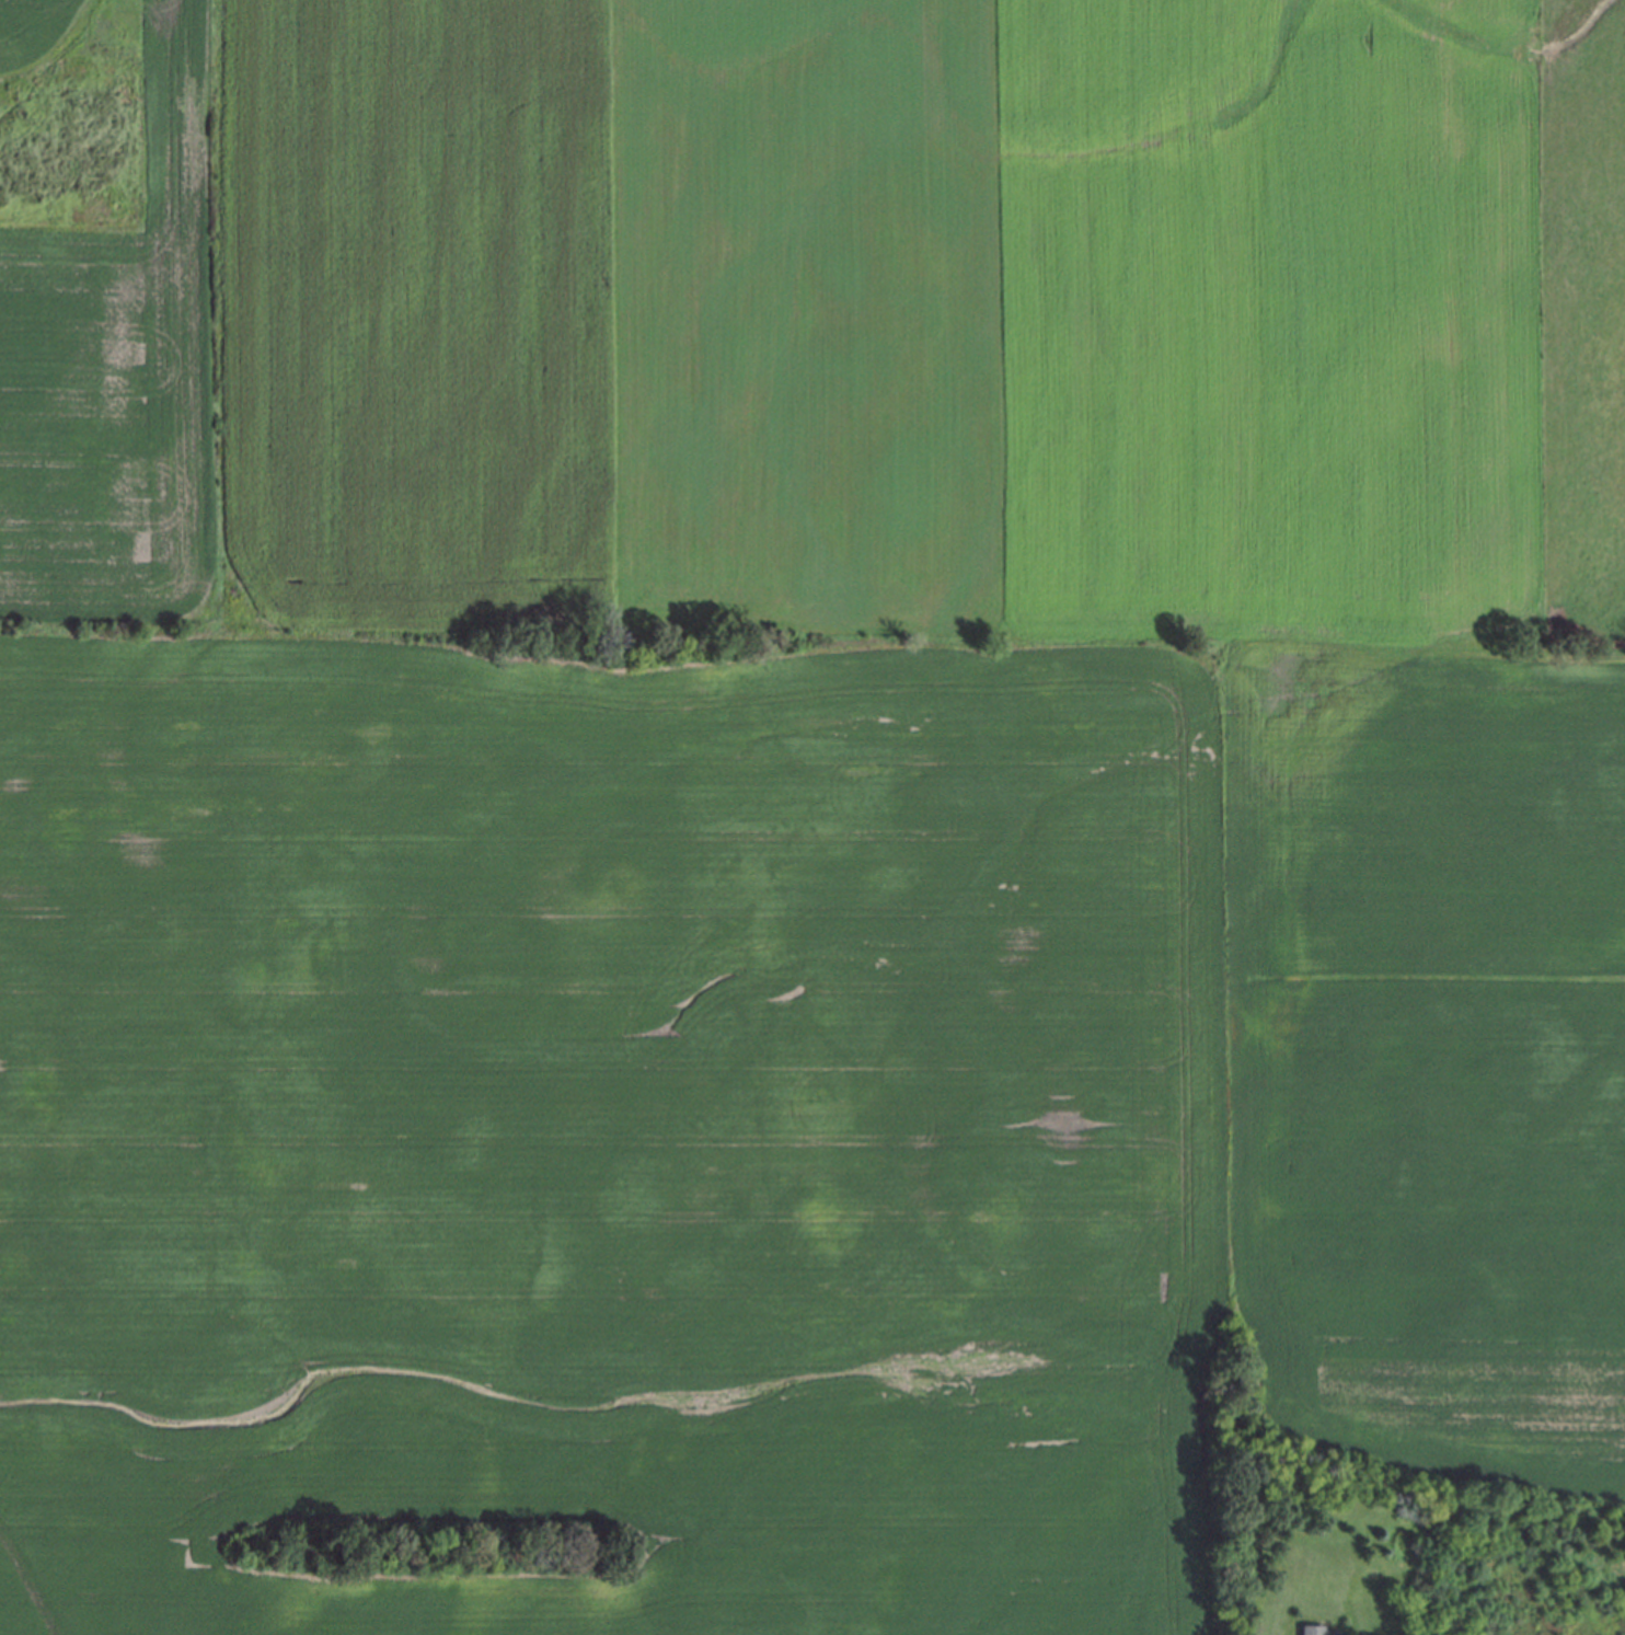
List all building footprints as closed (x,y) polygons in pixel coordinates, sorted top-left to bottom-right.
[(1332,1628),(1332,1634),(1295,1634),(1295,1624),(1317,1624),(1317,1628),(1332,1628)]
